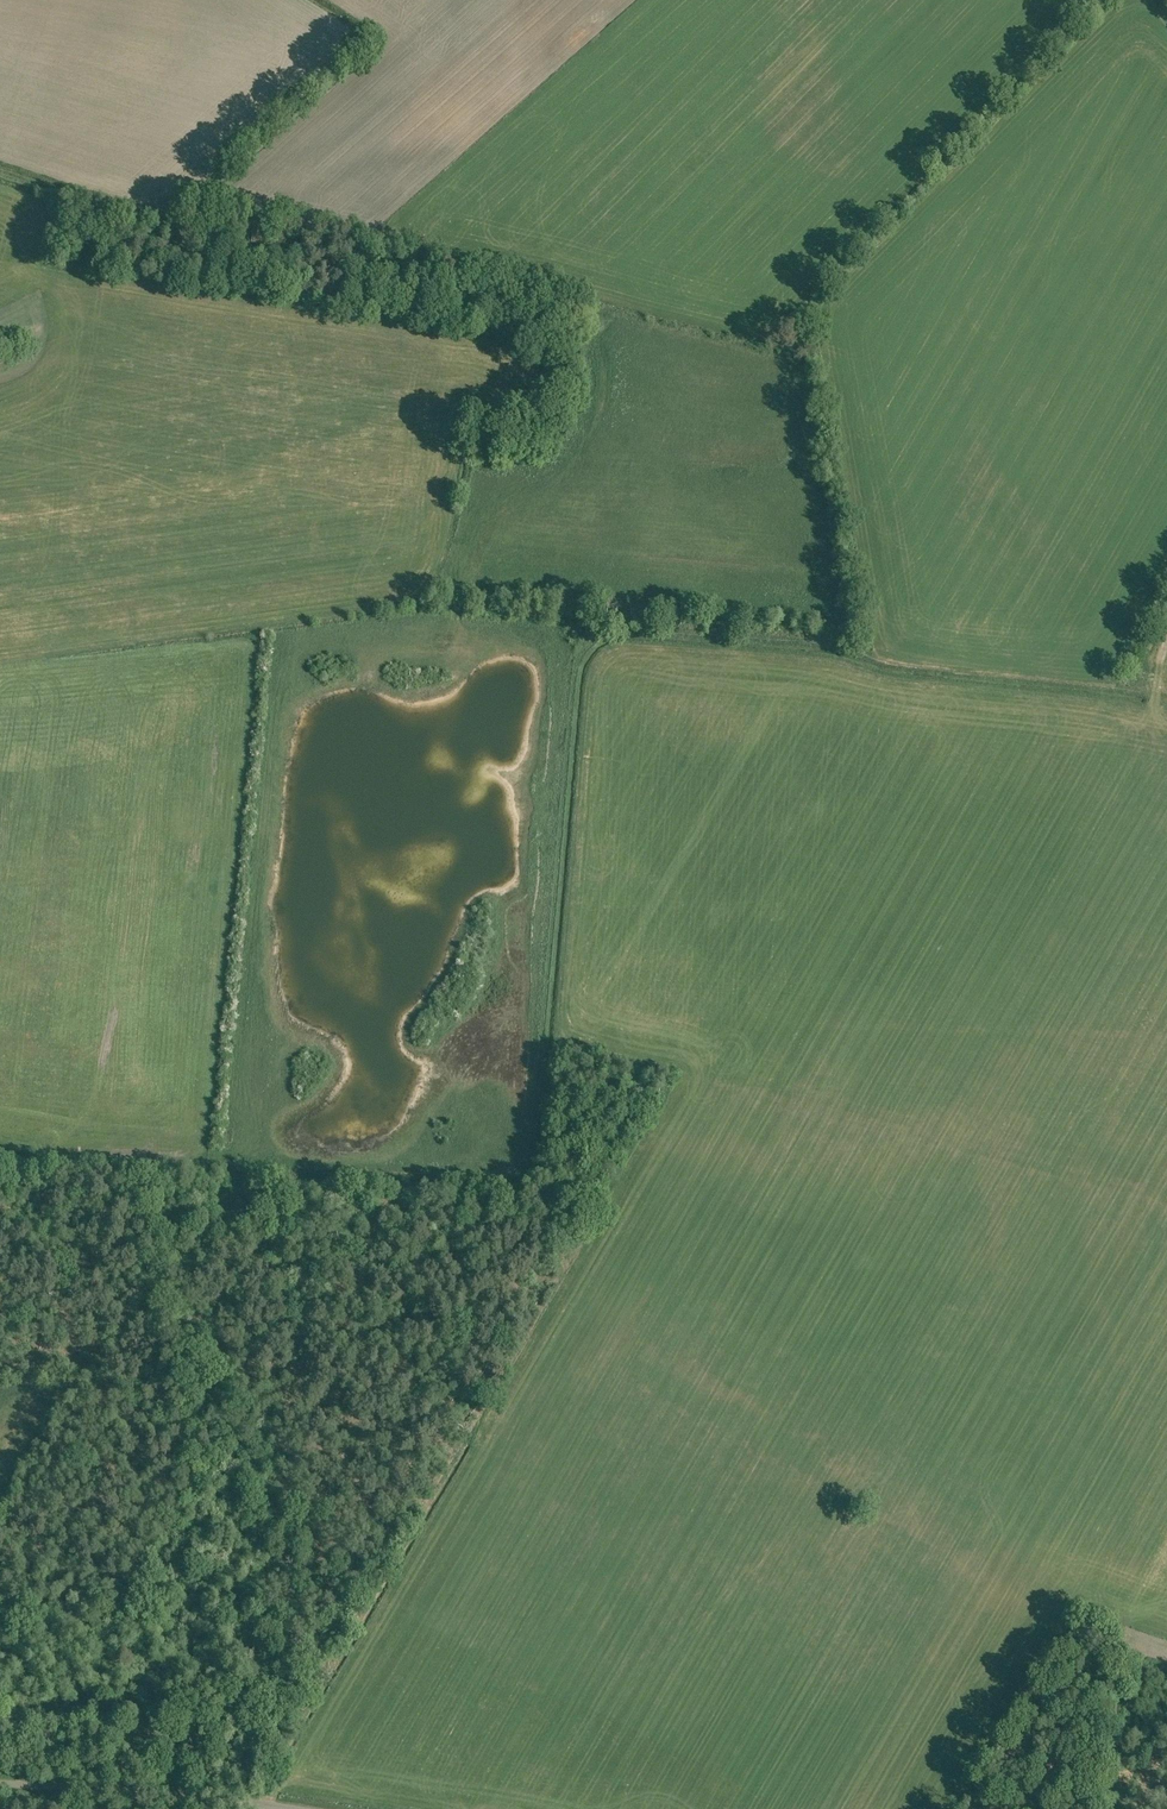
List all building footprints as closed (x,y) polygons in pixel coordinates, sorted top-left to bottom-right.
[(251,244),(274,248),(276,234),(271,233),(272,230),(265,229),(264,235),(253,233),(251,244)] [(524,1360),(537,1361),(538,1351),(525,1349),(524,1360)]
